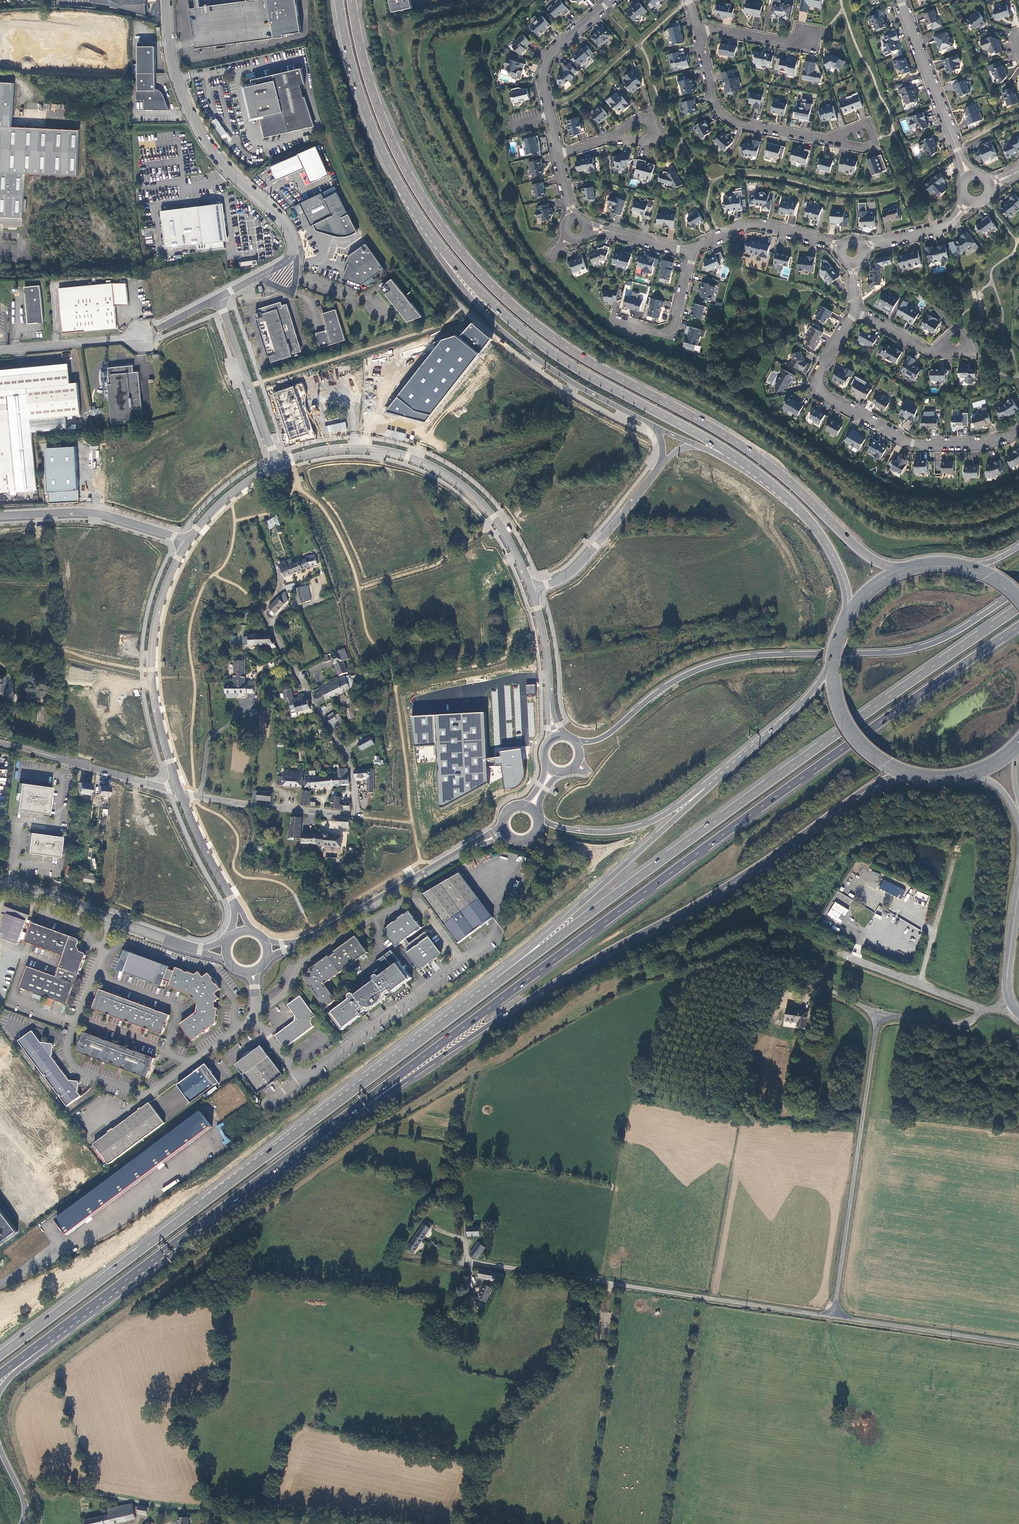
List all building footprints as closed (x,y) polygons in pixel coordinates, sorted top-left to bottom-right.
[(92,4),(104,5),(117,7),(146,15),(146,4),(123,5),(112,0),(92,0),(92,4)] [(189,8),(193,43),(194,48),(276,38),(283,37),(283,36),(287,36),(287,34),(301,32),(297,0),(246,0),(246,1),(199,7),(189,8)] [(394,13),(413,8),(412,0),(391,0),(394,13)] [(554,7),(552,5),(548,9),(556,18),(560,14),(559,13),(561,11),(562,13),(565,16),(570,11),(560,0),(558,0),(556,1),(555,2),(557,4),(554,7)] [(793,5),(781,3),(781,2),(781,1),(780,0),(773,0),(772,5),(773,5),(771,16),(778,18),(779,16),(783,17),(783,19),(790,20),(793,5)] [(647,12),(639,2),(635,7),(633,9),(631,9),(630,10),(627,12),(631,16),(633,16),(633,20),(639,21),(640,16),(642,16),(647,12)] [(762,11),(763,6),(758,5),(759,3),(755,2),(753,3),(753,4),(747,3),(746,9),(743,10),(747,17),(751,14),(754,14),(754,16),(762,17),(763,13),(762,11)] [(730,8),(731,4),(726,3),(725,6),(716,5),(715,10),(717,10),(716,15),(724,17),(723,18),(728,19),(728,17),(733,18),(734,8),(730,8)] [(809,5),(801,3),(800,10),(808,12),(809,5)] [(1002,6),(1001,7),(994,10),(994,11),(993,13),(995,18),(998,20),(1002,18),(1010,15),(1006,4),(1002,6)] [(877,14),(869,17),(870,20),(872,21),(873,25),(875,26),(876,30),(877,30),(878,31),(881,30),(882,28),(887,26),(886,22),(885,22),(884,20),(883,20),(882,17),(884,17),(885,11),(878,10),(877,14)] [(934,10),(924,14),(926,21),(925,21),(927,25),(937,22),(935,16),(936,15),(934,10)] [(798,21),(805,22),(807,13),(800,12),(798,21)] [(972,14),(966,20),(970,25),(971,24),(975,29),(979,26),(981,28),(986,24),(982,19),(982,16),(978,12),(973,16),(972,14)] [(551,26),(543,16),(533,25),(532,32),(536,32),(540,37),(545,32),(545,31),(551,26)] [(681,30),(682,30),(678,21),(671,26),(672,28),(669,29),(664,33),(665,38),(671,37),(673,46),(684,43),(681,33),(680,33),(679,30),(681,30)] [(604,27),(592,38),(599,46),(602,44),(603,44),(609,39),(609,38),(612,35),(604,27)] [(953,46),(947,31),(946,31),(934,36),(940,51),(953,46)] [(896,32),(884,37),(887,44),(884,45),(885,49),(884,50),(886,56),(893,53),(893,51),(901,48),(899,43),(895,44),(894,41),(899,39),(896,32)] [(531,42),(523,35),(516,41),(516,43),(513,47),(521,55),(527,50),(525,48),(531,42)] [(998,40),(990,37),(980,41),(984,51),(988,49),(990,53),(992,54),(996,52),(997,54),(1003,52),(998,40)] [(737,47),(721,44),(719,54),(729,56),(729,57),(735,58),(737,47)] [(581,66),(586,61),(585,60),(594,53),(587,45),(577,53),(576,53),(573,56),(581,66)] [(139,47),(139,74),(156,74),(156,47),(143,47),(139,47)] [(677,52),(668,54),(670,63),(672,63),(673,68),(678,67),(678,68),(683,67),(683,69),(690,67),(688,61),(689,61),(688,54),(682,56),(682,57),(678,58),(677,52)] [(771,68),(774,56),(769,55),(769,54),(765,53),(764,54),(753,52),(752,53),(752,55),(752,57),(755,57),(754,62),(755,64),(767,66),(766,67),(771,68)] [(842,69),(845,62),(840,59),(841,58),(833,55),(830,56),(831,57),(824,60),(827,69),(832,67),(836,69),(837,67),(842,69)] [(958,55),(943,60),(946,68),(947,67),(948,69),(947,71),(948,73),(950,74),(955,72),(954,70),(960,68),(958,63),(961,61),(958,55)] [(790,61),(781,59),(779,70),(788,72),(788,75),(795,77),(798,60),(791,58),(790,61)] [(902,75),(911,72),(909,67),(905,58),(893,62),(895,67),(897,67),(898,69),(901,70),(902,75)] [(521,63),(508,59),(506,64),(509,65),(507,71),(510,72),(511,73),(510,75),(511,76),(517,78),(518,74),(517,72),(519,68),(520,69),(521,63)] [(823,81),(823,77),(818,65),(817,65),(812,64),(812,63),(806,62),(805,69),(804,80),(819,83),(823,81)] [(990,71),(992,71),(993,75),(995,75),(997,79),(999,78),(1001,83),(1003,81),(1007,76),(1005,70),(1004,70),(1002,66),(1001,66),(999,62),(988,66),(990,71)] [(576,71),(569,63),(564,68),(566,71),(562,74),(559,74),(558,85),(564,85),(569,81),(571,81),(574,78),(574,77),(572,75),(576,71)] [(304,97),(301,84),(305,83),(302,68),(252,79),(253,85),(248,86),(251,99),(248,100),(249,105),(252,104),(255,117),(260,117),(261,120),(264,137),(315,126),(305,96),(304,97)] [(633,70),(624,78),(627,81),(623,84),(627,89),(629,88),(632,92),(637,89),(639,89),(641,86),(642,84),(641,83),(641,82),(639,80),(638,80),(637,79),(639,77),(633,70)] [(734,72),(734,70),(721,73),(725,87),(726,86),(727,88),(725,90),(727,95),(733,94),(733,91),(739,90),(737,84),(740,83),(739,78),(737,72),(734,72)] [(157,89),(156,74),(139,74),(139,91),(137,91),(138,100),(145,100),(145,110),(170,110),(164,96),(163,93),(161,91),(159,90),(157,89)] [(684,76),(678,78),(680,84),(681,85),(682,90),(686,89),(687,90),(688,94),(695,92),(696,90),(696,87),(694,87),(694,86),(693,86),(693,83),(692,78),(685,80),(684,76)] [(968,79),(952,85),(954,90),(956,89),(960,97),(965,95),(965,94),(970,93),(967,85),(969,84),(968,79)] [(0,82),(0,224),(4,224),(4,225),(23,226),(25,173),(77,176),(79,130),(13,127),(14,83),(0,82)] [(913,84),(898,90),(900,95),(902,94),(904,99),(905,100),(907,105),(913,102),(915,103),(918,102),(915,94),(917,93),(913,84)] [(518,88),(512,89),(513,92),(511,93),(513,101),(521,104),(523,101),(530,99),(528,92),(527,89),(525,89),(519,88),(518,88)] [(1013,88),(1002,91),(1005,100),(1006,101),(1008,106),(1012,105),(1013,103),(1014,104),(1018,103),(1016,94),(1015,94),(1013,88)] [(762,103),(763,95),(748,92),(747,98),(750,98),(750,103),(754,104),(754,108),(760,109),(761,103),(762,103)] [(616,94),(608,101),(614,109),(616,109),(619,113),(623,110),(624,112),(630,106),(622,98),(621,99),(616,94)] [(840,102),(844,114),(849,112),(849,111),(854,110),(863,107),(858,94),(853,97),(853,98),(847,100),(840,102)] [(695,99),(681,103),(683,108),(685,108),(686,114),(696,112),(695,105),(696,104),(695,99)] [(774,101),(772,112),(785,115),(787,104),(774,101)] [(807,103),(802,102),(801,107),(797,107),(796,112),(794,112),(792,120),(795,120),(795,121),(797,121),(797,120),(800,121),(800,119),(800,117),(804,117),(804,120),(809,121),(812,104),(807,103)] [(979,113),(975,104),(967,107),(963,118),(968,120),(969,125),(983,120),(980,112),(979,113)] [(609,115),(601,106),(597,109),(598,111),(592,116),(599,123),(605,118),(605,119),(609,115)] [(837,119),(833,106),(822,109),(820,110),(823,121),(832,119),(832,121),(837,119)] [(925,117),(923,113),(912,117),(913,120),(913,121),(911,122),(910,124),(911,127),(913,128),(915,127),(916,125),(917,124),(919,129),(923,127),(924,129),(928,127),(926,120),(925,121),(924,118),(925,117)] [(579,117),(567,121),(569,127),(568,127),(569,129),(570,129),(570,130),(569,131),(571,138),(577,136),(577,135),(581,134),(580,129),(584,128),(582,122),(581,123),(579,117)] [(226,144),(232,140),(216,118),(211,122),(226,144)] [(708,125),(705,121),(695,127),(694,129),(696,132),(698,132),(702,139),(705,138),(706,135),(711,133),(707,126),(708,125)] [(722,133),(715,141),(720,146),(720,147),(725,152),(733,142),(729,139),(728,140),(726,137),(726,136),(722,133)] [(538,136),(521,140),(522,144),(524,144),(525,148),(524,148),(525,155),(528,154),(528,155),(530,154),(541,151),(540,146),(538,146),(538,144),(540,143),(538,136)] [(935,143),(932,136),(921,142),(920,143),(922,147),(923,148),(924,147),(927,153),(928,152),(930,157),(934,155),(934,154),(937,152),(935,149),(936,148),(935,146),(935,143)] [(1011,138),(1012,142),(1009,144),(1009,145),(1003,148),(1005,152),(1005,153),(1007,157),(1008,158),(1010,157),(1011,155),(1018,151),(1018,140),(1017,136),(1011,138)] [(761,142),(754,140),(752,144),(752,146),(749,145),(749,144),(748,143),(742,145),(744,151),(742,152),(744,157),(748,156),(753,157),(753,156),(757,156),(761,142)] [(998,156),(991,141),(985,144),(986,146),(980,149),(975,156),(984,162),(993,157),(993,159),(998,156)] [(773,144),(768,143),(764,158),(771,160),(772,157),(778,159),(779,157),(783,158),(785,147),(776,145),(776,146),(773,145),(773,144)] [(329,175),(317,146),(299,153),(299,155),(271,166),(272,168),(277,180),(305,169),(311,183),(329,175)] [(800,150),(794,148),(790,160),(802,163),(801,165),(806,167),(810,150),(805,149),(805,152),(800,151),(800,150)] [(630,161),(630,154),(623,153),(622,156),(620,156),(620,154),(616,154),(616,156),(610,156),(610,160),(611,160),(611,167),(616,167),(616,169),(623,169),(623,167),(627,168),(627,166),(629,166),(630,161)] [(881,155),(867,160),(869,168),(871,167),(872,169),(870,170),(872,176),(887,170),(881,155)] [(594,163),(594,158),(582,159),(582,161),(576,162),(578,170),(580,169),(580,171),(589,170),(589,172),(596,171),(595,166),(594,166),(593,163),(594,163)] [(846,159),(842,158),(838,171),(843,172),(844,169),(849,171),(850,172),(853,173),(855,172),(858,161),(857,160),(853,159),(852,160),(846,158),(846,159)] [(541,159),(529,163),(530,170),(532,171),(533,176),(535,176),(543,174),(544,173),(543,169),(542,168),(541,165),(542,165),(541,159)] [(830,173),(833,161),(829,159),(828,161),(819,159),(818,163),(819,164),(819,165),(820,165),(819,168),(820,169),(826,171),(827,172),(830,173)] [(647,162),(639,160),(637,169),(638,169),(636,176),(637,178),(646,180),(647,179),(652,180),(654,171),(656,166),(650,164),(649,166),(646,165),(647,162)] [(684,187),(675,170),(672,172),(671,171),(667,173),(667,172),(664,172),(663,175),(660,174),(659,181),(665,183),(664,187),(676,190),(680,189),(684,187)] [(941,172),(926,184),(927,186),(926,187),(930,192),(932,190),(935,193),(940,194),(941,195),(947,189),(944,185),(942,185),(943,182),(944,183),(947,180),(941,172)] [(543,182),(532,185),(533,191),(535,192),(536,198),(545,196),(544,190),(545,190),(543,182)] [(595,200),(593,187),(583,188),(583,189),(583,190),(583,193),(584,193),(584,195),(585,196),(585,198),(585,199),(585,201),(590,200),(591,201),(595,201),(595,200)] [(357,231),(347,210),(338,192),(325,198),(322,192),(300,203),(309,220),(311,226),(314,225),(317,230),(335,236),(335,235),(337,236),(340,236),(343,236),(345,236),(348,235),(350,235),(353,234),(355,233),(357,231)] [(772,200),(769,199),(769,195),(766,195),(765,193),(764,192),(762,192),(761,193),(759,194),(755,193),(755,196),(749,196),(750,206),(755,205),(763,206),(763,209),(770,210),(772,200)] [(1000,210),(1004,214),(1006,213),(1009,216),(1009,217),(1015,213),(1016,213),(1018,211),(1018,210),(1018,209),(1018,208),(1018,199),(1015,194),(1010,198),(1011,200),(1006,203),(1007,204),(1000,210)] [(626,201),(611,196),(608,204),(609,204),(607,209),(612,210),(612,212),(617,214),(616,214),(621,216),(626,201)] [(731,197),(728,198),(728,201),(726,202),(723,202),(724,207),(727,208),(728,213),(732,213),(734,210),(737,210),(737,211),(743,209),(740,197),(736,198),(735,197),(733,197),(733,196),(731,197)] [(790,203),(782,201),(781,206),(781,207),(780,214),(786,216),(787,213),(789,213),(789,214),(795,216),(798,203),(791,202),(790,203)] [(648,206),(635,202),(633,211),(641,213),(641,214),(645,216),(644,218),(648,219),(651,208),(647,207),(648,206)] [(210,204),(161,210),(166,248),(196,244),(197,251),(225,247),(224,241),(225,241),(220,203),(215,204),(215,203),(213,203),(210,203),(210,204)] [(548,204),(537,207),(538,211),(537,211),(536,213),(537,214),(536,214),(537,216),(537,217),(539,218),(542,218),(543,221),(552,219),(553,215),(552,212),(551,212),(550,208),(549,208),(548,204)] [(815,209),(808,207),(805,217),(811,218),(811,219),(819,221),(822,209),(816,208),(815,209)] [(887,211),(882,212),(885,222),(889,221),(889,220),(896,219),(896,220),(901,219),(900,214),(899,214),(897,208),(892,209),(887,210),(887,211)] [(704,221),(697,209),(693,211),(694,213),(694,214),(687,218),(691,224),(690,227),(696,229),(696,225),(700,223),(700,224),(704,221)] [(845,211),(831,210),(831,220),(834,221),(834,223),(841,223),(841,226),(848,227),(848,218),(845,218),(845,211)] [(858,212),(858,217),(861,217),(861,221),(862,222),(863,227),(869,227),(870,228),(874,228),(876,227),(875,216),(868,216),(868,211),(858,212)] [(662,224),(663,214),(659,213),(658,215),(657,223),(655,223),(654,227),(664,229),(666,227),(669,228),(669,225),(662,224)] [(670,215),(663,214),(662,224),(669,225),(669,228),(675,229),(676,214),(670,213),(670,215)] [(983,221),(978,225),(976,225),(975,230),(980,231),(983,234),(987,231),(988,232),(992,229),(994,232),(998,229),(988,216),(982,220),(983,221)] [(967,232),(961,236),(962,237),(954,243),(958,248),(957,249),(956,250),(959,254),(960,254),(964,252),(966,252),(968,250),(968,248),(972,246),(972,247),(976,244),(967,232)] [(760,257),(767,259),(771,246),(763,244),(762,245),(758,244),(753,242),(752,243),(748,242),(748,243),(746,244),(745,247),(746,249),(746,250),(750,251),(750,252),(760,255),(760,257)] [(384,269),(366,243),(348,255),(346,263),(347,265),(343,278),(361,285),(384,269)] [(933,247),(925,248),(927,256),(932,255),(933,257),(932,257),(933,260),(933,259),(934,262),(941,260),(942,263),(949,261),(946,248),(944,244),(937,246),(937,247),(933,248),(933,247)] [(598,249),(589,253),(590,257),(593,257),(592,260),(594,266),(600,264),(601,258),(606,260),(610,247),(604,246),(604,247),(600,248),(598,248),(598,249)] [(898,256),(901,267),(903,269),(907,268),(907,267),(914,265),(914,268),(921,266),(922,265),(918,250),(907,253),(908,255),(906,255),(906,254),(898,256)] [(615,254),(613,263),(618,264),(617,265),(621,267),(622,268),(627,269),(628,265),(629,265),(632,254),(625,252),(625,253),(620,252),(620,255),(615,254)] [(709,260),(706,259),(703,266),(707,267),(708,271),(712,270),(715,271),(716,268),(721,266),(720,263),(721,263),(723,257),(721,252),(714,255),(715,257),(709,260)] [(791,257),(777,253),(774,263),(775,264),(777,265),(779,264),(788,267),(791,257)] [(588,270),(581,254),(576,256),(577,259),(576,260),(574,259),(567,262),(569,267),(571,266),(573,272),(575,272),(581,270),(582,271),(583,272),(588,270)] [(651,274),(656,258),(649,256),(648,259),(639,256),(638,261),(639,262),(638,267),(642,268),(641,271),(651,274)] [(799,258),(798,269),(799,271),(802,271),(804,270),(808,270),(809,272),(813,272),(815,257),(808,256),(808,259),(804,259),(805,257),(800,257),(800,258),(799,258)] [(672,267),(674,263),(663,260),(661,267),(662,268),(661,272),(661,273),(660,277),(660,278),(669,280),(670,280),(672,270),(669,269),(670,267),(672,267)] [(829,266),(822,265),(821,275),(825,276),(829,280),(831,283),(839,277),(835,272),(835,271),(833,269),(831,266),(829,266)] [(878,268),(871,269),(871,280),(868,283),(872,288),(876,285),(881,285),(881,273),(882,272),(882,268),(878,268)] [(385,283),(380,288),(381,289),(396,307),(399,312),(407,321),(422,316),(391,279),(387,282),(388,284),(386,285),(385,283)] [(113,283),(60,288),(63,333),(117,328),(115,306),(128,305),(126,283),(113,283)] [(709,284),(703,283),(700,291),(702,291),(702,293),(700,294),(700,295),(701,296),(702,297),(702,298),(704,297),(706,297),(706,299),(712,300),(713,297),(712,295),(713,293),(714,292),(715,287),(710,286),(709,284)] [(43,322),(40,286),(24,287),(27,324),(43,322)] [(618,291),(614,290),(614,292),(602,291),(602,297),(605,297),(604,301),(609,302),(609,304),(613,304),(613,300),(617,301),(618,291)] [(899,300),(892,296),(891,297),(885,293),(881,296),(882,298),(879,304),(883,306),(882,308),(888,311),(889,309),(892,311),(899,300)] [(637,299),(626,296),(623,306),(630,308),(630,309),(640,311),(643,301),(637,299)] [(664,302),(657,300),(654,299),(651,298),(650,304),(651,304),(648,316),(658,318),(659,317),(660,315),(659,313),(661,307),(663,307),(664,302)] [(298,338),(287,303),(282,305),(280,305),(277,304),(275,305),(274,303),(267,305),(257,308),(258,312),(255,313),(257,319),(258,319),(270,358),(274,357),(275,361),(292,356),(291,353),(300,350),(299,347),(300,346),(299,341),(297,342),(296,338),(298,338)] [(706,307),(695,304),(692,317),(703,320),(704,315),(706,307)] [(912,306),(908,304),(901,316),(909,321),(908,323),(913,325),(919,313),(910,308),(912,306)] [(831,312),(820,305),(817,310),(818,312),(815,317),(819,320),(819,321),(823,323),(828,315),(829,316),(831,312)] [(345,340),(336,309),(324,313),(322,313),(326,326),(325,326),(326,330),(316,333),(320,347),(345,340)] [(937,319),(928,314),(920,328),(924,330),(925,331),(929,334),(930,331),(934,334),(938,330),(937,328),(940,324),(938,322),(937,319)] [(427,422),(493,338),(474,323),(458,339),(456,337),(442,341),(421,367),(386,412),(427,422)] [(705,331),(687,326),(685,334),(688,335),(687,339),(686,339),(685,342),(684,345),(687,346),(686,347),(686,348),(695,350),(696,345),(698,345),(701,336),(704,337),(705,331)] [(823,333),(810,326),(807,332),(809,334),(806,339),(808,340),(806,344),(812,347),(811,348),(815,350),(819,343),(818,342),(823,333)] [(873,336),(863,331),(863,332),(859,333),(860,337),(859,340),(864,343),(865,346),(868,345),(872,347),(877,338),(873,336)] [(896,363),(902,352),(896,349),(895,350),(893,348),(892,347),(886,344),(885,347),(882,346),(880,349),(880,351),(879,354),(886,358),(886,360),(891,362),(892,361),(896,363)] [(801,351),(792,354),(793,359),(790,364),(799,369),(803,371),(808,363),(804,361),(801,351)] [(906,365),(902,371),(906,374),(910,377),(910,378),(915,381),(916,378),(917,378),(918,377),(917,376),(918,375),(920,376),(923,370),(919,368),(916,366),(915,367),(913,365),(916,360),(910,356),(905,364),(906,365)] [(0,370),(0,410),(9,410),(8,396),(28,394),(28,387),(33,387),(70,383),(68,363),(0,370)] [(126,366),(108,367),(110,384),(108,385),(111,413),(114,413),(115,421),(133,419),(132,409),(140,409),(140,405),(142,405),(141,399),(139,399),(139,395),(141,395),(139,372),(134,372),(131,372),(131,369),(130,368),(126,368),(126,366)] [(969,367),(959,367),(959,373),(960,373),(961,377),(962,378),(966,378),(966,382),(967,383),(973,383),(974,382),(974,378),(976,378),(976,370),(969,370),(969,367)] [(854,372),(847,368),(845,374),(838,370),(833,379),(834,381),(837,382),(838,382),(844,385),(846,381),(847,381),(850,377),(851,377),(854,372)] [(949,371),(943,368),(942,370),(931,370),(931,381),(936,381),(936,385),(938,385),(939,385),(941,384),(942,384),(944,383),(945,382),(946,381),(946,376),(949,371)] [(795,376),(783,369),(781,373),(782,375),(777,384),(779,391),(787,388),(789,385),(788,385),(790,380),(793,380),(795,376)] [(33,387),(28,387),(28,394),(8,396),(9,410),(0,410),(0,493),(10,492),(10,496),(15,495),(15,492),(36,490),(31,432),(30,420),(65,416),(80,414),(77,382),(70,383),(33,387)] [(863,386),(857,382),(852,391),(856,394),(856,395),(862,398),(862,397),(866,399),(871,389),(865,385),(863,386)] [(303,383),(272,394),(286,433),(281,435),(285,446),(315,437),(305,408),(305,400),(307,395),(303,383)] [(768,389),(771,399),(778,397),(775,387),(768,389)] [(890,402),(877,395),(873,402),(876,404),(875,406),(885,411),(890,402)] [(788,398),(787,398),(785,402),(785,404),(783,407),(784,407),(784,409),(787,411),(789,410),(794,413),(794,415),(798,416),(804,406),(795,401),(794,401),(788,398)] [(1003,406),(997,408),(1000,418),(1008,416),(1012,414),(1018,410),(1012,399),(1011,399),(1008,401),(1008,403),(1003,406)] [(909,405),(905,402),(902,407),(903,409),(900,414),(905,417),(906,416),(909,417),(909,419),(909,420),(914,421),(917,409),(913,408),(914,406),(909,405)] [(820,425),(825,415),(820,412),(819,413),(813,409),(811,412),(812,414),(810,418),(815,421),(815,422),(820,425)] [(988,411),(983,412),(984,414),(979,416),(972,418),(974,423),(975,423),(976,429),(981,428),(981,427),(987,425),(987,423),(991,422),(988,411)] [(65,416),(30,420),(31,432),(66,429),(65,416)] [(963,416),(952,416),(952,428),(959,428),(963,428),(963,416)] [(938,418),(923,418),(920,428),(927,428),(934,428),(934,429),(938,429),(938,418)] [(482,419),(463,426),(466,436),(486,430),(482,419)] [(831,420),(825,430),(830,432),(831,432),(837,435),(842,427),(835,423),(836,422),(831,420)] [(345,422),(324,426),(326,434),(347,429),(345,422)] [(860,434),(852,429),(845,442),(859,450),(865,439),(861,437),(859,435),(860,434)] [(387,437),(404,439),(405,433),(388,430),(387,437)] [(877,443),(873,441),(868,450),(876,454),(875,455),(875,456),(878,458),(880,458),(881,457),(882,457),(887,449),(883,446),(883,445),(878,442),(877,443)] [(80,502),(76,447),(45,448),(48,503),(80,502)] [(1018,448),(1013,452),(1014,453),(1012,454),(1007,456),(1011,467),(1017,465),(1018,464),(1018,449),(1018,448)] [(906,460),(899,456),(897,460),(898,461),(896,462),(892,460),(889,465),(892,466),(890,469),(895,472),(897,472),(901,474),(906,465),(906,460)] [(920,461),(915,461),(915,473),(919,473),(921,471),(922,472),(928,472),(928,460),(920,460),(920,461)] [(986,472),(986,477),(994,476),(1001,474),(1000,471),(1004,470),(1000,460),(993,463),(994,464),(992,465),(987,465),(987,471),(986,472)] [(949,463),(942,463),(942,473),(947,473),(947,474),(954,474),(954,462),(949,462),(949,463)] [(973,467),(965,467),(965,472),(963,474),(963,477),(978,477),(978,466),(973,466),(973,467)] [(270,530),(281,523),(276,515),(265,521),(270,530)] [(310,567),(318,565),(315,557),(307,558),(300,561),(302,567),(304,569),(310,567)] [(285,578),(292,575),(288,565),(293,563),(291,559),(279,564),(285,578)] [(292,575),(304,569),(302,567),(300,561),(293,564),(293,563),(288,565),(292,575)] [(303,588),(295,590),(297,598),(305,597),(306,603),(312,600),(309,586),(303,587),(303,588)] [(270,614),(272,616),(274,616),(288,601),(285,592),(269,607),(267,610),(268,612),(270,614)] [(271,649),(276,647),(274,644),(273,643),(269,635),(249,636),(249,637),(242,637),(242,646),(269,645),(271,649)] [(349,659),(345,648),(331,654),(339,676),(348,672),(344,661),(349,659)] [(235,655),(234,682),(234,685),(245,685),(245,681),(245,655),(243,655),(235,655)] [(351,688),(345,676),(345,675),(337,679),(343,692),(351,688)] [(354,686),(349,675),(345,676),(351,688),(354,686)] [(330,698),(343,692),(337,679),(322,685),(318,687),(319,688),(321,692),(326,689),(330,698)] [(253,693),(254,686),(245,685),(234,685),(234,682),(225,682),(225,693),(253,693)] [(536,684),(526,685),(526,695),(536,694),(536,684)] [(360,693),(366,691),(364,685),(358,687),(360,693)] [(317,704),(330,698),(326,689),(321,692),(319,688),(313,691),(315,694),(313,695),(317,704)] [(290,689),(282,691),(285,703),(289,702),(292,716),(297,715),(297,713),(310,709),(308,700),(305,693),(298,696),(299,698),(293,699),(290,689)] [(352,707),(346,709),(349,719),(355,717),(352,707)] [(338,712),(327,719),(331,725),(338,721),(342,719),(338,712)] [(489,784),(488,767),(488,759),(486,713),(411,717),(416,747),(437,746),(440,810),(444,809),(489,784)] [(341,725),(338,721),(331,725),(333,729),(341,725)] [(358,744),(362,751),(375,745),(371,737),(358,744)] [(526,772),(522,749),(500,752),(501,757),(488,759),(488,767),(502,765),(506,792),(511,792),(518,789),(523,785),(525,779),(526,772)] [(383,765),(383,760),(379,760),(379,756),(374,756),(374,764),(383,765)] [(283,786),(302,786),(303,778),(303,769),(299,768),(298,772),(284,771),(283,775),(283,777),(277,777),(277,786),(283,786)] [(342,776),(340,776),(340,785),(349,785),(349,777),(347,768),(341,769),(342,776)] [(355,778),(367,778),(367,769),(355,770),(355,778)] [(306,788),(334,786),(334,776),(305,778),(306,788)] [(49,814),(52,787),(19,782),(16,809),(18,809),(49,814)] [(91,783),(79,782),(77,793),(89,795),(91,783)] [(97,795),(108,796),(109,786),(98,784),(97,795)] [(258,790),(257,800),(273,802),(274,792),(258,790)] [(303,790),(301,805),(309,805),(311,791),(303,790)] [(333,792),(331,807),(331,809),(343,810),(342,805),(340,805),(340,797),(337,797),(337,792),(333,792)] [(301,838),(302,818),(292,818),(290,837),(301,838)] [(350,828),(350,820),(350,819),(340,818),(339,819),(339,828),(340,828),(340,831),(345,832),(346,828),(350,828)] [(27,852),(58,857),(61,837),(59,836),(30,832),(27,852)] [(324,836),(317,835),(317,845),(323,845),(323,846),(340,847),(341,837),(328,836),(327,834),(327,833),(326,833),(325,834),(324,836)] [(302,843),(317,845),(317,835),(302,834),(302,843)] [(423,895),(458,944),(481,927),(493,918),(460,873),(423,895)] [(899,888),(884,881),(880,889),(895,896),(899,888)] [(913,903),(926,906),(929,895),(916,892),(913,903)] [(19,945),(28,915),(5,907),(2,914),(7,915),(1,934),(6,935),(5,940),(19,945)] [(391,940),(396,946),(404,941),(408,946),(405,948),(420,969),(429,962),(430,963),(431,963),(433,962),(433,960),(432,960),(441,953),(425,932),(410,944),(406,939),(421,928),(409,911),(384,930),(391,940)] [(79,938),(33,921),(26,942),(64,955),(56,976),(28,966),(21,987),(66,1004),(78,974),(80,974),(86,954),(86,952),(82,951),(83,950),(80,944),(79,944),(80,941),(79,938)] [(307,983),(324,1008),(336,1001),(324,984),(368,953),(356,936),(334,952),(335,953),(330,957),(329,955),(309,970),(309,972),(306,974),(303,974),(302,975),(302,976),(302,977),(303,978),(305,979),(308,983),(307,983)] [(329,1014),(342,1030),(366,1011),(367,1012),(387,996),(386,996),(391,992),(392,993),(411,978),(399,960),(400,959),(396,954),(400,951),(396,946),(375,963),(380,970),(383,974),(379,977),(378,976),(377,975),(375,976),(374,977),(374,978),(375,980),(355,995),(354,994),(352,994),(351,994),(350,995),(349,997),(350,999),(329,1014)] [(197,1012),(182,1024),(194,1041),(216,1024),(219,1008),(216,1008),(216,1006),(217,1001),(220,998),(216,992),(221,990),(221,988),(219,985),(218,985),(211,977),(212,976),(210,973),(209,973),(203,976),(201,972),(198,972),(196,973),(178,967),(176,968),(174,970),(169,968),(169,966),(125,950),(117,969),(162,986),(163,983),(165,984),(167,980),(170,981),(169,986),(191,993),(198,1005),(197,1012)] [(93,1008),(163,1034),(170,1015),(102,989),(93,1008)] [(295,1021),(275,1035),(285,1048),(313,1027),(311,1024),(312,1019),(315,1016),(301,997),(288,1005),(295,1015),(295,1021)] [(807,1009),(786,1006),(784,1019),(797,1021),(796,1025),(804,1026),(807,1009)] [(19,1042),(67,1107),(81,1097),(78,1093),(79,1083),(70,1082),(51,1057),(53,1047),(52,1045),(41,1043),(32,1032),(19,1042)] [(147,1078),(155,1058),(85,1032),(77,1051),(147,1078)] [(236,1066),(257,1094),(283,1075),(262,1047),(253,1054),(251,1052),(244,1057),(245,1059),(236,1066)] [(205,1064),(178,1085),(191,1103),(219,1082),(205,1064)] [(17,1068),(0,1080),(0,1142),(20,1171),(67,1135),(17,1068)] [(94,1144),(109,1164),(164,1123),(149,1103),(94,1144)] [(201,1112),(56,1220),(68,1236),(212,1128),(201,1112)] [(103,1164),(105,1162),(92,1144),(90,1146),(103,1164)] [(0,1209),(0,1244),(17,1232),(0,1209)] [(426,1221),(416,1237),(423,1241),(430,1229),(432,1225),(426,1221)] [(479,1227),(466,1228),(466,1236),(478,1236),(479,1227)] [(416,1237),(408,1249),(414,1253),(416,1251),(423,1241),(416,1237)] [(483,1248),(477,1243),(469,1254),(475,1259),(483,1248)] [(501,1274),(481,1270),(479,1278),(495,1281),(496,1278),(500,1278),(501,1274)] [(486,1286),(479,1299),(487,1302),(493,1289),(486,1286)] [(477,1301),(474,1306),(482,1310),(485,1305),(477,1301)] [(135,1513),(138,1514),(147,1515),(149,1507),(139,1506),(139,1508),(133,1506),(133,1504),(108,1509),(109,1515),(103,1516),(103,1517),(86,1521),(84,1522),(84,1523),(111,1523),(136,1519),(135,1513)]
